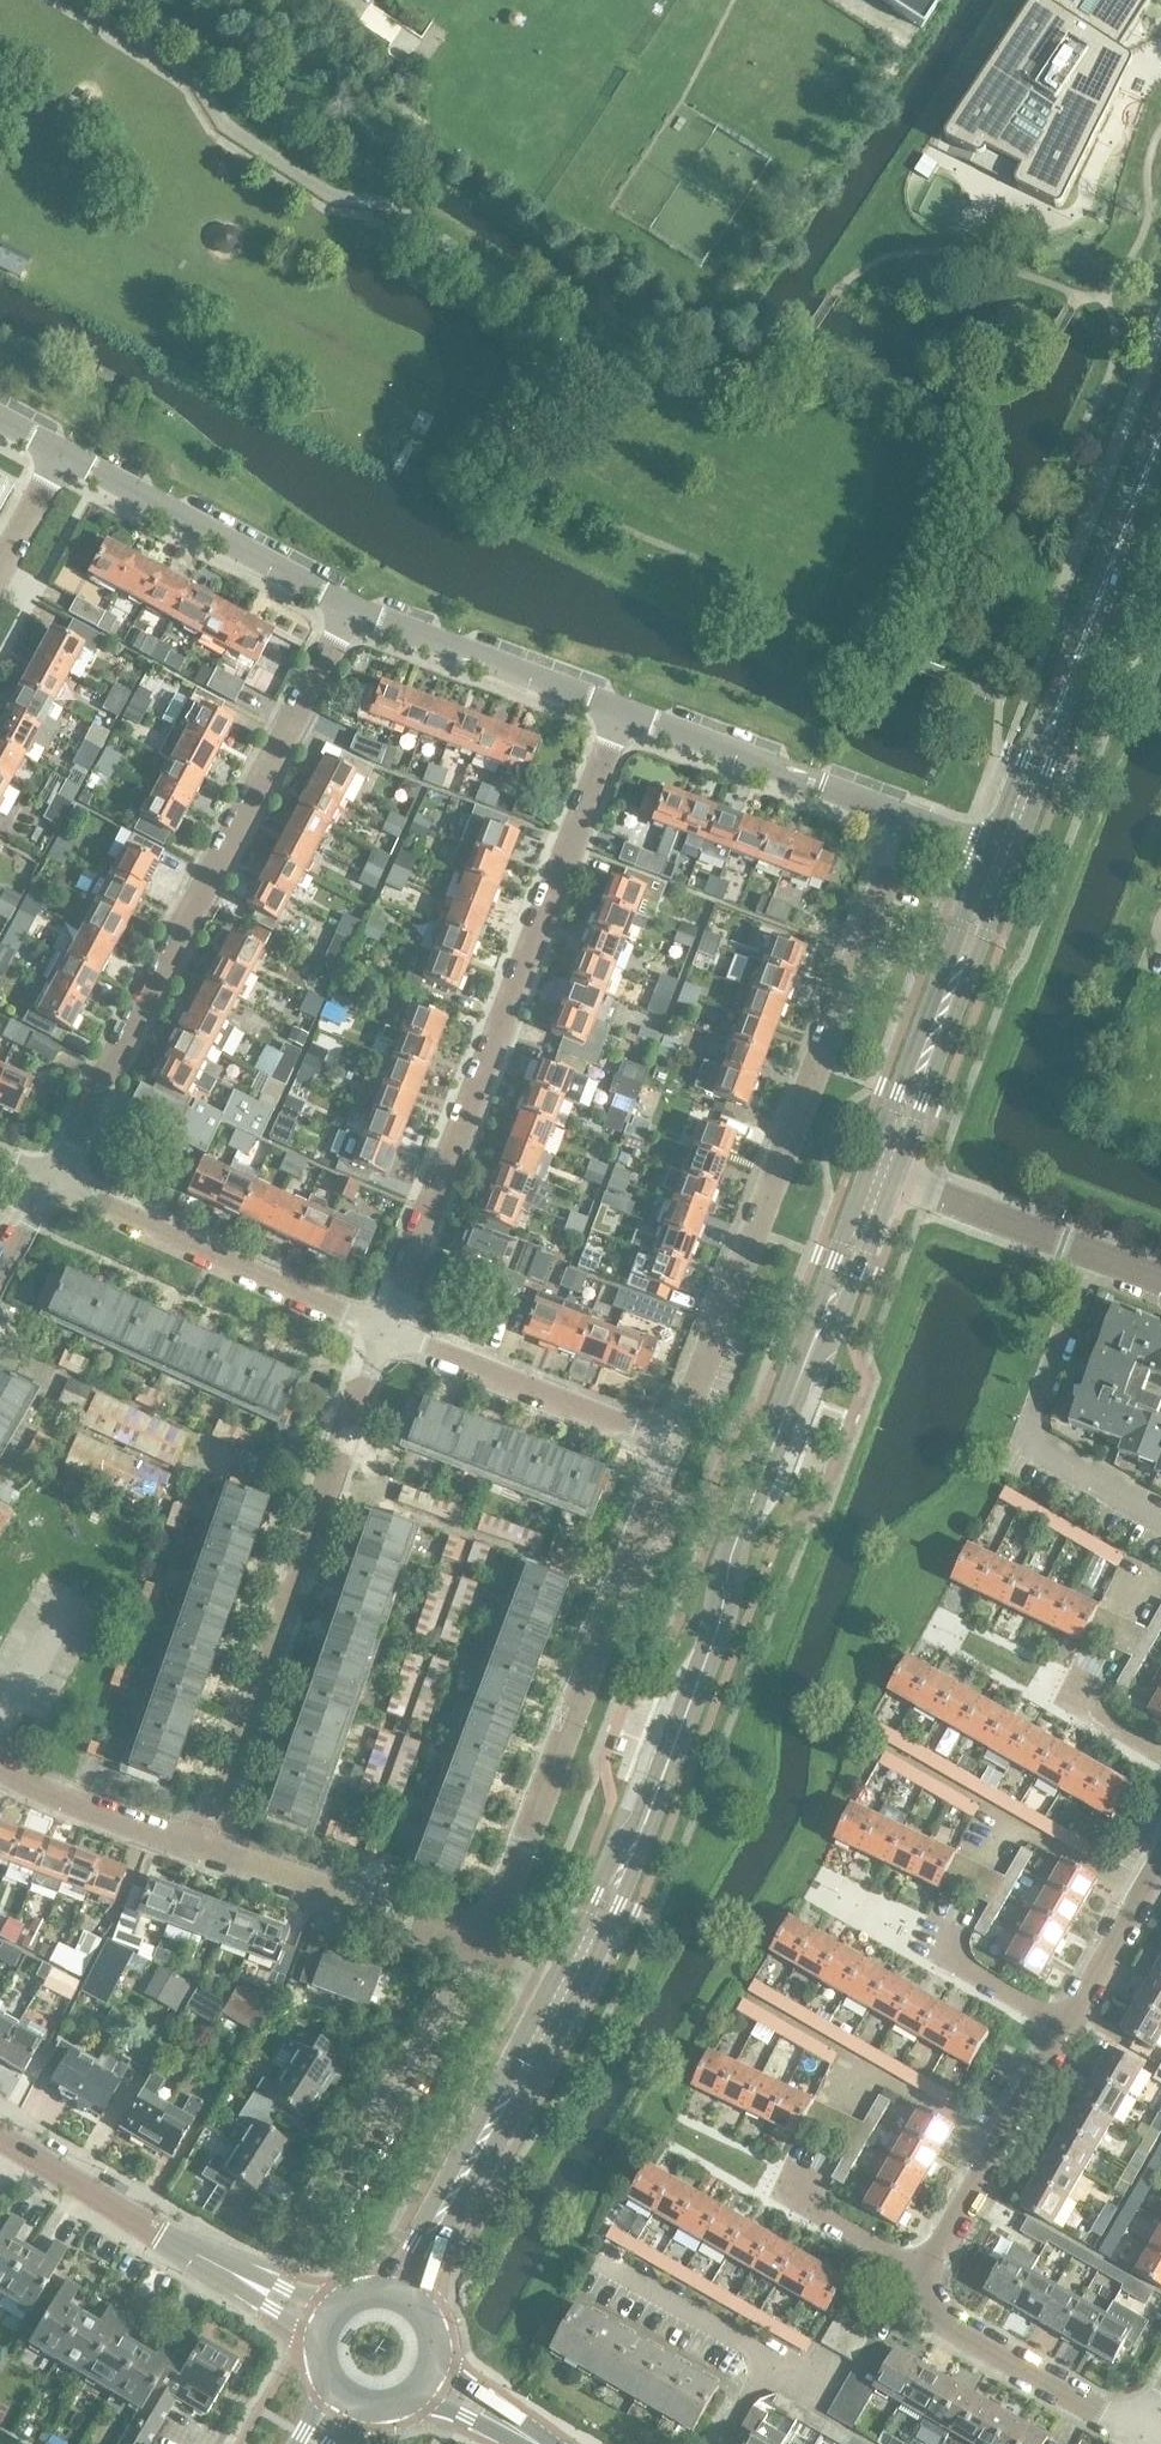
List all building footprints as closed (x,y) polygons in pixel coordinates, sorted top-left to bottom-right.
[(939,0),(877,0),(921,28),(939,0)] [(946,137),(946,139),(947,141),(948,142),(949,143),(950,143),(976,156),(978,157),(979,157),(980,157),(981,157),(983,157),(984,157),(985,156),(986,155),(987,152),(1021,169),(1017,179),(1016,180),(1016,181),(1016,182),(1016,184),(1017,186),(1018,187),(1019,188),(1054,206),(1055,206),(1056,207),(1058,207),(1060,206),(1061,206),(1062,205),(1063,205),(1064,204),(1064,203),(1065,202),(1118,93),(1119,92),(1132,66),(1133,65),(1133,64),(1133,62),(1133,60),(1132,58),(1131,57),(1129,56),(1119,49),(1151,0),(1034,0),(947,133),(946,134),(946,135),(946,137)] [(118,590),(135,557),(106,542),(89,574),(82,570),(75,584),(83,588),(90,575),(118,590)] [(135,557),(118,590),(145,605),(162,572),(135,557)] [(162,572),(145,605),(171,619),(189,587),(162,572)] [(189,587),(171,619),(199,634),(217,602),(189,587)] [(98,629),(106,613),(77,597),(68,612),(98,629)] [(217,602),(199,634),(227,649),(245,617),(217,602)] [(106,613),(98,629),(108,634),(116,618),(106,613)] [(245,617),(227,649),(255,664),(273,632),(245,617)] [(36,657),(68,675),(82,648),(92,653),(102,636),(72,620),(64,636),(51,629),(36,657)] [(134,629),(127,643),(139,649),(146,636),(134,629)] [(151,657),(159,641),(149,635),(140,651),(151,657)] [(159,641),(151,657),(163,663),(171,647),(159,641)] [(68,675),(36,657),(21,684),(53,702),(68,675)] [(206,687),(214,671),(203,665),(195,681),(206,687)] [(216,668),(214,671),(206,687),(234,702),(245,683),(216,668)] [(394,725),(407,690),(380,680),(367,715),(394,725)] [(45,716),(53,702),(21,684),(6,712),(54,738),(62,725),(45,716)] [(110,698),(123,705),(129,694),(115,687),(110,698)] [(225,702),(197,688),(189,702),(187,700),(172,727),(185,734),(217,752),(232,723),(218,715),(225,702)] [(407,690),(394,725),(421,735),(433,700),(407,690)] [(130,705),(143,712),(149,702),(136,695),(130,705)] [(123,705),(110,698),(104,707),(118,715),(123,705)] [(433,700),(421,735),(447,744),(459,709),(433,700)] [(143,712),(130,705),(125,715),(138,722),(143,712)] [(459,709),(447,744),(473,754),(486,719),(459,709)] [(23,757),(31,742),(47,751),(54,738),(6,712),(0,724),(0,744),(23,757)] [(486,719),(473,754),(499,764),(511,729),(486,719)] [(511,729),(499,764),(527,774),(539,739),(511,729)] [(217,752),(185,734),(170,761),(203,779),(217,752)] [(380,765),(386,747),(355,735),(349,750),(371,762),(380,765)] [(80,752),(94,759),(99,749),(86,742),(80,752)] [(0,744),(0,780),(9,785),(23,757),(0,744)] [(386,747),(380,765),(390,768),(396,751),(386,747)] [(101,759),(114,766),(119,757),(106,750),(101,759)] [(94,759),(80,752),(75,762),(89,769),(94,759)] [(311,782),(342,798),(355,773),(367,780),(374,768),(343,752),(337,763),(325,756),(311,782)] [(114,766),(101,759),(95,770),(109,777),(114,766)] [(203,779),(170,761),(156,789),(188,806),(203,779)] [(433,785),(439,767),(428,763),(422,781),(433,785)] [(439,767),(433,785),(442,788),(448,770),(439,767)] [(0,780),(0,801),(9,785),(0,780)] [(298,807),(329,823),(342,798),(311,782),(298,807)] [(484,804),(490,786),(481,783),(475,801),(484,804)] [(490,786),(484,804),(494,808),(501,790),(490,786)] [(634,865),(660,876),(667,858),(670,852),(677,831),(689,798),(663,788),(661,793),(647,788),(638,811),(652,816),(650,821),(668,828),(657,855),(640,849),(634,865)] [(134,830),(151,840),(158,827),(173,835),(188,806),(156,789),(134,830)] [(50,807),(65,815),(71,803),(56,795),(50,807)] [(716,808),(689,798),(677,831),(703,841),(704,841),(716,808)] [(54,846),(68,853),(75,841),(68,838),(84,809),(76,805),(54,846)] [(475,805),(460,843),(507,861),(518,834),(504,829),(508,818),(475,805)] [(65,815),(50,807),(44,817),(59,825),(65,815)] [(285,831),(316,848),(329,823),(298,807),(285,831)] [(726,862),(730,851),(742,818),(716,808),(704,841),(703,841),(699,852),(726,862)] [(390,812),(385,821),(401,829),(406,819),(390,812)] [(417,813),(413,822),(412,823),(429,831),(434,821),(417,813)] [(742,818),(730,851),(756,861),(768,828),(742,818)] [(381,831),(397,838),(401,829),(385,821),(381,831)] [(425,840),(429,831),(412,823),(408,832),(425,840)] [(756,861),(781,870),(782,871),(794,838),(768,828),(756,861)] [(272,856),(303,872),(316,848),(285,831),(272,856)] [(132,833),(132,834),(117,861),(107,855),(99,869),(110,875),(142,893),(165,851),(132,833)] [(821,848),(794,838),(782,871),(781,870),(779,876),(790,880),(792,874),(809,881),(811,877),(824,882),(834,857),(820,851),(821,848)] [(497,887),(507,861),(460,843),(450,869),(464,875),(497,887)] [(68,853),(54,846),(49,856),(63,863),(68,853)] [(400,850),(393,864),(389,875),(406,882),(417,857),(400,850)] [(667,858),(660,876),(671,880),(677,863),(677,855),(670,852),(667,858)] [(258,881),(290,897),(303,872),(272,856),(258,881)] [(366,862),(362,873),(378,880),(383,870),(366,862)] [(664,882),(632,870),(628,881),(611,875),(601,901),(634,914),(644,890),(659,895),(664,882)] [(358,882),(374,889),(378,880),(362,873),(358,882)] [(142,893),(110,875),(96,903),(128,920),(142,893)] [(406,882),(389,875),(385,883),(402,891),(406,882)] [(464,875),(454,901),(487,913),(497,887),(464,875)] [(713,896),(720,879),(709,875),(703,892),(713,896)] [(720,879),(713,896),(723,899),(729,882),(720,879)] [(290,897),(258,881),(245,906),(255,911),(250,920),(271,931),(290,897)] [(14,909),(21,897),(6,889),(0,900),(0,902),(14,909)] [(24,901),(39,909),(46,897),(31,889),(24,901)] [(765,915),(772,898),(762,895),(756,912),(765,915)] [(772,898),(765,915),(785,923),(791,906),(772,898)] [(39,909),(24,901),(19,911),(34,919),(39,909)] [(444,926),(477,939),(487,913),(454,901),(444,926)] [(662,925),(652,922),(634,915),(634,914),(601,901),(591,927),(624,940),(630,926),(644,931),(644,928),(659,934),(662,925)] [(0,902),(0,916),(8,920),(14,909),(0,902)] [(128,920),(96,903),(81,930),(114,947),(128,920)] [(343,914),(339,923),(356,931),(360,921),(343,914)] [(370,916),(365,925),(382,933),(387,923),(370,916)] [(434,953),(466,966),(477,939),(444,926),(430,921),(425,935),(438,940),(434,953)] [(677,930),(695,937),(698,928),(680,922),(677,930)] [(339,923),(335,933),(351,940),(356,931),(339,923)] [(361,935),(378,942),(382,933),(365,925),(361,935)] [(218,957),(249,973),(270,935),(253,926),(246,938),(232,931),(218,957)] [(581,954),(614,967),(624,940),(591,927),(581,954)] [(66,958),(99,975),(114,947),(81,930),(66,958)] [(695,937),(677,930),(673,941),(690,948),(695,937)] [(701,940),(718,946),(722,937),(705,931),(701,940)] [(761,963),(794,975),(804,948),(772,936),(762,963),(761,963)] [(718,946),(701,940),(697,950),(714,957),(718,946)] [(10,964),(16,952),(2,944),(0,947),(0,958),(10,964)] [(466,966),(434,953),(423,979),(456,992),(466,966)] [(343,958),(341,954),(326,959),(327,963),(337,969),(343,958)] [(571,979),(604,992),(614,967),(581,954),(571,979)] [(205,981),(236,998),(249,973),(218,957),(205,981)] [(0,958),(0,972),(4,974),(10,964),(0,958)] [(52,985),(85,1002),(99,975),(66,958),(52,985)] [(748,958),(738,985),(751,990),(752,989),(784,1002),(794,975),(761,963),(762,963),(748,958)] [(657,983),(675,990),(678,981),(660,974),(657,983)] [(561,1006),(594,1018),(604,992),(571,979),(561,1006)] [(192,1006),(223,1022),(236,998),(205,981),(192,1006)] [(675,990),(657,983),(653,994),(671,1000),(675,990)] [(680,992),(698,999),(702,989),(684,983),(680,992)] [(50,1036),(57,1024),(70,1030),(85,1002),(52,985),(38,1012),(30,1008),(22,1022),(50,1036)] [(334,994),(329,1004),(346,1011),(351,1002),(347,1000),(350,993),(340,988),(337,995),(334,994)] [(742,1015),(775,1028),(784,1002),(752,989),(751,990),(742,1015)] [(303,1001),(320,1009),(324,999),(307,991),(303,1001)] [(698,999),(680,992),(676,1002),(694,1009),(698,999)] [(320,1009),(303,1001),(298,1011),(315,1019),(320,1009)] [(329,1004),(327,1003),(321,1017),(340,1026),(346,1011),(329,1004)] [(234,1028),(223,1023),(223,1022),(192,1006),(179,1030),(210,1047),(221,1052),(234,1028)] [(402,1033),(435,1045),(446,1019),(413,1006),(402,1033)] [(550,1033),(562,1038),(557,1052),(594,1066),(599,1052),(609,1026),(593,1020),(594,1018),(561,1006),(550,1033)] [(775,1028),(742,1015),(732,1041),(765,1054),(775,1028)] [(14,1042),(20,1027),(10,1021),(3,1036),(14,1042)] [(435,1045),(402,1033),(384,1026),(380,1037),(398,1045),(393,1058),(425,1071),(435,1045)] [(20,1027),(14,1042),(25,1048),(33,1033),(20,1027)] [(661,1034),(641,1027),(637,1037),(657,1045),(661,1034)] [(166,1055),(216,1081),(222,1069),(204,1059),(210,1047),(179,1030),(166,1055)] [(60,1047),(33,1033),(25,1048),(52,1062),(60,1047)] [(664,1035),(660,1046),(678,1052),(682,1042),(664,1035)] [(732,1041),(722,1067),(722,1068),(755,1080),(765,1054),(732,1041)] [(279,1052),(296,1060),(300,1050),(284,1043),(279,1052)] [(306,1054),(323,1062),(328,1052),(311,1045),(306,1054)] [(657,1055),(674,1061),(678,1052),(660,1046),(657,1055)] [(288,1076),(292,1070),(296,1060),(279,1052),(275,1062),(276,1062),(269,1078),(284,1086),(288,1076)] [(323,1062),(306,1054),(302,1064),(319,1072),(323,1062)] [(216,1081),(166,1055),(152,1081),(155,1082),(151,1090),(150,1092),(189,1113),(196,1100),(185,1094),(190,1084),(209,1094),(216,1081)] [(425,1071),(393,1058),(382,1085),(415,1097),(425,1071)] [(588,1078),(572,1072),(540,1060),(529,1086),(562,1099),(578,1105),(588,1078)] [(745,1107),(755,1080),(722,1068),(722,1067),(704,1060),(693,1088),(745,1107)] [(622,1061),(617,1074),(643,1084),(647,1070),(622,1061)] [(0,1073),(0,1107),(16,1115),(32,1081),(2,1068),(0,1073)] [(617,1074),(615,1073),(608,1092),(615,1094),(636,1102),(637,1098),(643,1084),(617,1074)] [(268,1077),(263,1089),(256,1102),(273,1111),(284,1086),(269,1078),(268,1077)] [(415,1097),(382,1085),(364,1078),(359,1091),(377,1098),(372,1111),(405,1123),(415,1097)] [(637,1098),(701,1123),(692,1148),(725,1160),(735,1133),(710,1124),(715,1112),(642,1084),(637,1098)] [(220,1123),(235,1129),(245,1134),(255,1138),(260,1140),(273,1111),(256,1102),(233,1090),(222,1114),(196,1100),(189,1113),(150,1092),(151,1090),(141,1085),(126,1112),(173,1137),(174,1136),(206,1153),(220,1123)] [(562,1099),(529,1086),(519,1113),(552,1125),(562,1099)] [(615,1094),(606,1117),(624,1123),(627,1125),(636,1102),(615,1094)] [(283,1105),(300,1113),(304,1103),(288,1095),(283,1105)] [(300,1113),(283,1105),(279,1115),(296,1122),(300,1113)] [(405,1123),(372,1111),(362,1137),(395,1150),(405,1123)] [(552,1125),(519,1113),(509,1139),(542,1152),(552,1125)] [(634,1116),(630,1126),(647,1132),(651,1122),(634,1116)] [(606,1117),(603,1126),(620,1133),(624,1123),(606,1117)] [(627,1125),(623,1134),(644,1142),(647,1132),(630,1126),(627,1125)] [(237,1151),(245,1134),(235,1129),(227,1146),(237,1151)] [(245,1134),(237,1151),(247,1155),(255,1138),(245,1134)] [(335,1170),(367,1182),(371,1172),(384,1177),(395,1150),(362,1137),(352,1161),(340,1157),(335,1170)] [(542,1152),(509,1139),(499,1165),(532,1178),(542,1152)] [(725,1160),(692,1148),(682,1175),(715,1187),(725,1160)] [(289,1174),(298,1156),(287,1151),(279,1170),(289,1174)] [(298,1156),(289,1174),(299,1179),(308,1161),(298,1156)] [(201,1159),(187,1191),(213,1203),(228,1171),(201,1159)] [(586,1169),(603,1176),(607,1165),(590,1159),(586,1169)] [(532,1178),(499,1165),(489,1191),(522,1204),(532,1178)] [(603,1176),(586,1169),(583,1179),(600,1185),(603,1176)] [(610,1178),(627,1185),(631,1175),(614,1169),(610,1178)] [(228,1171),(213,1203),(239,1215),(254,1183),(228,1171)] [(715,1187),(682,1175),(672,1201),(705,1213),(712,1215),(716,1205),(709,1202),(715,1187)] [(340,1196),(348,1180),(338,1176),(331,1192),(340,1196)] [(627,1185),(610,1178),(601,1205),(615,1211),(622,1193),(624,1194),(627,1185)] [(348,1180),(340,1196),(351,1201),(358,1185),(348,1180)] [(254,1183),(239,1215),(265,1227),(280,1194),(254,1183)] [(522,1204),(489,1191),(478,1218),(511,1231),(522,1204)] [(280,1194),(265,1227),(291,1238),(306,1206),(280,1194)] [(306,1206),(291,1238),(317,1250),(333,1213),(325,1209),(326,1207),(324,1202),(310,1195),(306,1206)] [(705,1213),(672,1201),(662,1227),(695,1239),(705,1213)] [(345,1214),(344,1217),(333,1213),(317,1250),(344,1262),(349,1252),(362,1258),(376,1228),(373,1221),(351,1211),(345,1214)] [(566,1222),(584,1228),(588,1218),(570,1211),(566,1222)] [(590,1230),(608,1237),(611,1227),(594,1220),(590,1230)] [(584,1228),(566,1222),(563,1231),(580,1238),(584,1228)] [(504,1271),(516,1242),(467,1223),(456,1252),(504,1271)] [(652,1253),(685,1265),(695,1239),(662,1227),(657,1240),(636,1232),(631,1245),(652,1253)] [(597,1267),(602,1256),(584,1249),(576,1267),(598,1275),(598,1274),(597,1267)] [(664,1301),(669,1290),(675,1292),(681,1278),(684,1280),(692,1268),(685,1265),(652,1253),(641,1249),(627,1287),(664,1301)] [(552,1256),(536,1250),(526,1278),(542,1284),(552,1256)] [(568,1289),(575,1272),(566,1268),(559,1286),(568,1289)] [(67,1272),(27,1359),(51,1370),(53,1366),(189,1428),(187,1431),(205,1439),(207,1436),(233,1448),(232,1451),(255,1462),(295,1374),(271,1364),(270,1367),(243,1356),(245,1352),(227,1344),(225,1347),(183,1328),(185,1325),(164,1315),(162,1319),(89,1286),(90,1282),(67,1272)] [(575,1272),(568,1289),(579,1293),(586,1276),(575,1272)] [(496,1294),(453,1278),(448,1291),(491,1308),(496,1294)] [(622,1310),(629,1292),(619,1288),(612,1307),(622,1310)] [(521,1335),(546,1345),(564,1301),(537,1291),(521,1335)] [(629,1292),(622,1310),(650,1321),(657,1302),(629,1292)] [(564,1301),(546,1345),(574,1355),(587,1322),(591,1312),(564,1301)] [(1123,1442),(1119,1451),(1157,1467),(1155,1473),(1160,1475),(1160,1422),(1136,1412),(1137,1407),(1158,1415),(1160,1406),(1160,1399),(1143,1392),(1151,1373),(1160,1377),(1160,1323),(1114,1305),(1069,1423),(1123,1442)] [(614,1332),(587,1322),(574,1355),(601,1365),(614,1332)] [(643,1335),(642,1336),(617,1326),(614,1332),(601,1365),(629,1376),(633,1365),(646,1370),(658,1340),(643,1335)] [(60,1400),(84,1408),(92,1385),(68,1376),(60,1400)] [(404,1418),(371,1506),(393,1514),(394,1510),(486,1545),(471,1584),(467,1582),(457,1609),(461,1611),(451,1638),(447,1636),(438,1660),(528,1694),(537,1670),(533,1668),(543,1641),(547,1643),(557,1616),(553,1614),(589,1519),(593,1520),(602,1496),(536,1472),(538,1468),(516,1460),(515,1464),(424,1430),(426,1426),(404,1418)] [(14,1514),(17,1516),(27,1499),(24,1496),(38,1471),(42,1474),(55,1451),(0,1420),(0,1537),(14,1514)] [(154,1487),(161,1490),(170,1471),(137,1456),(129,1474),(146,1481),(140,1495),(149,1499),(154,1487)] [(1006,1487),(999,1498),(1013,1506),(1021,1511),(1028,1499),(1006,1487)] [(1021,1511),(1046,1525),(1053,1513),(1028,1499),(1021,1511)] [(90,1724),(81,1748),(172,1780),(181,1756),(177,1754),(186,1727),(190,1728),(197,1709),(193,1708),(208,1665),(212,1666),(219,1644),(216,1643),(242,1567),(246,1568),(254,1544),(164,1512),(155,1537),(159,1538),(110,1679),(106,1678),(99,1697),(103,1698),(94,1725),(90,1724)] [(1046,1525),(1071,1539),(1077,1528),(1053,1513),(1046,1525)] [(1071,1539),(1095,1553),(1102,1542),(1077,1528),(1071,1539)] [(1095,1553),(1118,1566),(1125,1555),(1102,1542),(1095,1553)] [(952,1580),(978,1593),(994,1558),(968,1545),(952,1580)] [(1020,1570),(994,1558),(978,1593),(1004,1605),(1020,1570)] [(1046,1582),(1020,1570),(1004,1605),(1029,1617),(1046,1582)] [(1071,1594),(1046,1582),(1029,1617),(1055,1629),(1071,1594)] [(1099,1607),(1071,1594),(1055,1629),(1082,1642),(1086,1635),(1099,1608),(1099,1607)] [(1099,1608),(1086,1635),(1097,1640),(1110,1613),(1099,1608)] [(1110,1613),(1097,1640),(1109,1646),(1122,1618),(1110,1613)] [(1122,1618),(1109,1646),(1121,1651),(1134,1624),(1122,1618)] [(1160,1632),(1160,1623),(1154,1619),(1147,1630),(1140,1643),(1151,1649),(1160,1632)] [(1134,1624),(1121,1651),(1132,1657),(1140,1643),(1147,1630),(1134,1624)] [(1137,1674),(1151,1649),(1140,1643),(1132,1657),(1126,1668),(1137,1674)] [(1104,1647),(1100,1654),(1100,1655),(1108,1658),(1112,1650),(1104,1647)] [(932,1671),(907,1657),(888,1690),(914,1704),(932,1671)] [(1128,1689),(1137,1674),(1126,1668),(1117,1683),(1128,1689)] [(957,1685),(932,1671),(914,1704),(938,1718),(957,1685)] [(981,1699),(957,1685),(938,1718),(963,1733),(981,1699)] [(1148,1713),(1160,1720),(1160,1691),(1148,1713)] [(1006,1714),(981,1699),(963,1733),(987,1747),(1006,1714)] [(1031,1728),(1006,1714),(987,1747),(1012,1761),(1031,1728)] [(289,1726),(256,1815),(277,1823),(279,1819),(296,1825),(295,1829),(313,1836),(315,1832),(456,1885),(464,1866),(460,1864),(470,1837),(474,1839),(480,1822),(476,1820),(496,1768),(500,1769),(507,1750),(417,1716),(410,1736),(414,1737),(400,1772),(309,1738),(310,1734),(289,1726)] [(865,1729),(890,1743),(891,1744),(897,1733),(872,1718),(865,1729)] [(1056,1742),(1031,1728),(1012,1761),(1037,1775),(1056,1742)] [(388,1757),(394,1733),(379,1730),(373,1754),(388,1757)] [(922,1747),(897,1733),(891,1744),(915,1758),(922,1747)] [(1056,1742),(1037,1775),(1061,1789),(1081,1756),(1056,1742)] [(946,1761),(922,1747),(915,1758),(940,1772),(946,1761)] [(879,1763),(901,1776),(908,1764),(886,1751),(879,1763)] [(1061,1789),(1086,1804),(1105,1770),(1081,1756),(1061,1789)] [(971,1775),(946,1761),(940,1772),(965,1786),(971,1775)] [(901,1776),(925,1790),(932,1778),(908,1764),(901,1776)] [(1132,1786),(1105,1770),(1086,1804),(1112,1819),(1132,1786)] [(996,1790),(971,1775),(965,1786),(989,1800),(996,1790)] [(925,1790),(950,1804),(957,1792),(932,1778),(925,1790)] [(1021,1804),(996,1790),(989,1800),(1014,1815),(1021,1804)] [(950,1804),(973,1817),(980,1806),(957,1792),(950,1804)] [(835,1839),(861,1851),(878,1817),(851,1804),(835,1839)] [(1045,1818),(1021,1804),(1014,1815),(1039,1829),(1045,1818)] [(861,1851),(887,1863),(903,1829),(878,1817),(861,1851)] [(1070,1832),(1045,1818),(1039,1829),(1063,1843),(1070,1832)] [(8,1864),(20,1831),(0,1823),(0,1861),(8,1864)] [(903,1829),(887,1863),(912,1876),(929,1841),(903,1829)] [(20,1831),(8,1864),(34,1874),(35,1874),(47,1841),(20,1831)] [(1096,1847),(1070,1832),(1063,1843),(1090,1858),(1096,1847)] [(57,1894),(61,1884),(73,1850),(47,1841),(35,1874),(34,1874),(30,1884),(57,1894)] [(956,1854),(929,1841),(912,1876),(940,1889),(943,1881),(956,1855),(956,1854)] [(1033,1854),(1022,1847),(1012,1865),(1023,1871),(1033,1854)] [(73,1850),(61,1884),(87,1893),(99,1860),(73,1850)] [(955,1887),(968,1860),(956,1855),(943,1881),(955,1887)] [(99,1860),(87,1893),(114,1903),(126,1870),(99,1860)] [(968,1860),(955,1887),(966,1893),(979,1865),(968,1860)] [(1064,1860),(1049,1886),(1082,1906),(1098,1879),(1064,1860)] [(978,1898),(991,1871),(979,1865),(966,1893),(978,1898)] [(1009,1896),(1023,1871),(1012,1865),(1005,1877),(998,1890),(1009,1896)] [(978,1898),(983,1901),(990,1904),(998,1890),(1005,1877),(991,1871),(978,1898)] [(165,1924),(177,1890),(150,1879),(137,1913),(165,1924)] [(1049,1886),(1035,1911),(1068,1930),(1082,1906),(1049,1886)] [(177,1890),(165,1924),(192,1934),(205,1900),(177,1890)] [(995,1920),(1009,1896),(998,1890),(990,1904),(984,1913),(995,1920)] [(205,1900),(192,1934),(179,1969),(193,1974),(197,1963),(192,1961),(201,1937),(219,1944),(231,1910),(205,1900)] [(231,1910),(219,1944),(246,1954),(259,1920),(231,1910)] [(1035,1911),(1021,1935),(1054,1955),(1068,1930),(1035,1911)] [(985,1937),(995,1920),(984,1913),(974,1930),(985,1937)] [(122,1914),(117,1926),(112,1941),(139,1950),(143,1940),(131,1935),(136,1919),(122,1914)] [(17,1922),(8,1918),(0,1933),(0,1936),(8,1940),(17,1922)] [(771,1951),(796,1965),(815,1932),(790,1918),(771,1951)] [(285,1976),(295,1948),(282,1944),(287,1930),(259,1920),(246,1954),(273,1964),(271,1971),(285,1976)] [(17,1922),(8,1940),(16,1944),(25,1926),(17,1922)] [(67,1947),(58,1965),(82,1977),(93,1954),(94,1954),(101,1939),(83,1930),(76,1946),(74,1951),(67,1947)] [(796,1965),(821,1980),(839,1946),(815,1932),(796,1965)] [(1054,1955),(1021,1935),(1006,1960),(1040,1979),(1054,1955)] [(110,2007),(130,1970),(125,1967),(133,1952),(108,1939),(80,1992),(110,2007)] [(10,1947),(1,1942),(0,1945),(0,1958),(15,1966),(21,1953),(10,1947)] [(58,1965),(67,1947),(58,1943),(49,1960),(58,1965)] [(821,1980),(845,1994),(864,1961),(839,1946),(821,1980)] [(170,1953),(156,1948),(152,1959),(166,1964),(170,1953)] [(309,1954),(299,1981),(367,2006),(379,1969),(326,1950),(322,1959),(309,1954)] [(1160,1984),(1160,1960),(1151,1978),(1160,1984)] [(845,1994),(870,2008),(889,1975),(864,1961),(845,1994)] [(44,1980),(51,1967),(42,1963),(35,1976),(44,1980)] [(159,1966),(143,1994),(175,2012),(191,1985),(159,1966)] [(42,1987),(69,2001),(71,2002),(80,1983),(59,1972),(60,1972),(51,1967),(44,1980),(45,1981),(42,1987)] [(208,1973),(205,1983),(219,1988),(222,1978),(208,1973)] [(870,2008),(895,2022),(913,1989),(889,1975),(870,2008)] [(1160,2018),(1160,1984),(1151,1978),(1136,2003),(1160,2018)] [(755,1979),(748,1990),(773,2005),(779,1994),(755,1979)] [(186,2008),(214,2025),(221,2013),(227,2004),(198,1987),(186,2008)] [(276,1998),(240,1989),(237,1987),(227,2004),(221,2013),(256,2033),(276,1998)] [(895,2022),(919,2036),(938,2003),(913,1989),(895,2022)] [(804,2008),(779,1994),(773,2005),(798,2019),(804,2008)] [(737,2010),(759,2023),(765,2011),(744,1999),(737,2010)] [(919,2036),(944,2051),(963,2017),(938,2003),(919,2036)] [(1136,2003),(1121,2030),(1155,2049),(1160,2038),(1160,2018),(1136,2003)] [(829,2022),(804,2008),(798,2019),(823,2033),(829,2022)] [(100,2029),(111,2036),(123,2017),(111,2010),(100,2029)] [(759,2023),(783,2037),(790,2025),(765,2011),(759,2023)] [(989,2033),(963,2017),(944,2051),(970,2066),(989,2033)] [(16,2028),(0,2019),(0,2055),(16,2028)] [(0,2055),(0,2060),(23,2073),(46,2032),(30,2022),(24,2033),(16,2028),(0,2055)] [(853,2036),(829,2022),(823,2033),(847,2047),(853,2036)] [(343,2074),(337,2070),(338,2069),(316,2055),(324,2043),(296,2025),(282,2047),(272,2063),(281,2069),(321,2095),(329,2082),(335,2086),(343,2074)] [(783,2037),(807,2051),(814,2039),(790,2025),(783,2037)] [(878,2051),(853,2036),(847,2047),(872,2062),(878,2051)] [(807,2051),(831,2064),(838,2053),(814,2039),(807,2051)] [(74,2101),(94,2066),(80,2058),(82,2055),(61,2042),(46,2069),(54,2074),(47,2085),(74,2101)] [(1094,2077),(1127,2096),(1142,2069),(1110,2050),(1094,2077)] [(693,2086),(720,2099),(735,2064),(709,2051),(693,2086)] [(903,2065),(878,2051),(872,2062),(897,2076),(903,2065)] [(94,2066),(74,2101),(101,2115),(128,2067),(118,2061),(110,2075),(94,2066)] [(720,2099),(744,2110),(760,2076),(735,2064),(720,2099)] [(927,2079),(903,2065),(897,2076),(921,2090),(927,2079)] [(249,2100),(277,2118),(284,2106),(306,2119),(321,2095),(281,2069),(272,2084),(262,2078),(249,2100)] [(147,2142),(167,2107),(153,2099),(164,2080),(152,2073),(121,2127),(147,2142)] [(744,2110),(771,2123),(786,2088),(760,2076),(744,2110)] [(1079,2103),(1112,2122),(1127,2096),(1094,2077),(1079,2103)] [(954,2094),(927,2079),(921,2090),(948,2105),(954,2094)] [(814,2101),(786,2088),(771,2123),(798,2135),(801,2128),(814,2101)] [(891,2101),(880,2095),(870,2112),(881,2119),(891,2101)] [(201,2101),(192,2096),(181,2115),(167,2107),(147,2142),(172,2157),(201,2105),(199,2104),(201,2101)] [(235,2145),(274,2169),(290,2144),(269,2130),(277,2118),(249,2100),(234,2122),(245,2129),(235,2145)] [(825,2106),(814,2101),(801,2128),(813,2134),(825,2106)] [(1065,2129),(1097,2148),(1112,2122),(1079,2103),(1065,2129)] [(824,2139),(837,2111),(825,2106),(813,2134),(824,2139)] [(955,2126),(922,2107),(906,2134),(940,2153),(955,2126)] [(836,2145),(849,2117),(837,2111),(824,2139),(836,2145)] [(867,2143),(881,2119),(870,2112),(863,2123),(856,2137),(867,2143)] [(1160,2133),(1160,2116),(1158,2114),(1150,2127),(1141,2144),(1152,2150),(1160,2133)] [(836,2145),(840,2146),(848,2150),(856,2137),(863,2123),(849,2117),(836,2145)] [(1097,2148),(1065,2129),(1050,2154),(1083,2173),(1097,2148)] [(906,2134),(892,2158),(926,2177),(940,2153),(906,2134)] [(852,2168),(867,2143),(856,2137),(848,2150),(841,2162),(852,2168)] [(274,2169),(235,2145),(226,2159),(216,2153),(201,2175),(229,2193),(237,2180),(258,2194),(274,2169)] [(1128,2166),(1139,2172),(1148,2157),(1137,2151),(1128,2166)] [(1160,2169),(1160,2155),(1156,2153),(1142,2177),(1153,2184),(1160,2169)] [(1035,2180),(1068,2199),(1083,2173),(1050,2154),(1035,2180)] [(892,2158),(878,2183),(911,2202),(926,2177),(892,2158)] [(843,2184),(852,2168),(841,2162),(832,2178),(843,2184)] [(629,2198),(654,2212),(673,2179),(648,2164),(629,2198)] [(1139,2172),(1128,2166),(1121,2179),(1131,2185),(1139,2172)] [(1138,2209),(1153,2184),(1142,2177),(1127,2202),(1138,2209)] [(654,2212),(678,2226),(697,2193),(673,2179),(654,2212)] [(1020,2206),(1053,2225),(1068,2199),(1035,2180),(1020,2206)] [(897,2227),(911,2202),(878,2183),(864,2208),(897,2227)] [(678,2226),(703,2241),(722,2208),(697,2193),(678,2226)] [(1099,2217),(1109,2223),(1118,2208),(1107,2202),(1099,2217)] [(1124,2234),(1138,2209),(1127,2202),(1113,2227),(1124,2234)] [(703,2241),(727,2255),(747,2222),(722,2208),(703,2241)] [(2,2295),(28,2250),(14,2241),(25,2223),(10,2215),(0,2232),(0,2294),(2,2295)] [(1109,2223),(1099,2217),(1091,2231),(1102,2237),(1109,2223)] [(1021,2231),(1046,2246),(1049,2242),(1054,2232),(1029,2218),(1021,2231)] [(727,2255),(752,2269),(771,2236),(747,2222),(727,2255)] [(606,2237),(606,2238),(631,2252),(637,2241),(612,2226),(606,2237)] [(1110,2258),(1124,2234),(1113,2227),(1099,2251),(1110,2258)] [(1149,2248),(1160,2255),(1160,2228),(1149,2248)] [(1079,2246),(1054,2232),(1049,2242),(1074,2256),(1079,2246)] [(752,2269),(777,2284),(796,2250),(771,2236),(752,2269)] [(30,2312),(43,2290),(68,2249),(54,2240),(43,2259),(28,2250),(2,2295),(30,2312)] [(662,2255),(637,2241),(631,2252),(655,2266),(662,2255)] [(1074,2256),(1099,2271),(1104,2261),(1079,2246),(1074,2256)] [(1149,2248),(1135,2273),(1160,2287),(1160,2255),(1149,2248)] [(777,2284),(801,2297),(820,2264),(796,2250),(777,2284)] [(687,2269),(662,2255),(655,2266),(680,2280),(687,2269)] [(1012,2306),(1031,2272),(1006,2258),(986,2291),(1012,2306)] [(1099,2271),(1123,2285),(1124,2285),(1129,2275),(1104,2261),(1099,2271)] [(828,2313),(830,2309),(847,2280),(820,2264),(801,2297),(828,2313)] [(711,2283),(687,2269),(680,2280),(705,2294),(711,2283)] [(1031,2272),(1012,2306),(1037,2320),(1056,2287),(1031,2272)] [(1146,2303),(1154,2289),(1129,2275),(1124,2285),(1123,2285),(1121,2289),(1146,2303)] [(56,2360),(83,2315),(68,2306),(80,2288),(66,2280),(28,2343),(56,2360)] [(736,2297),(711,2283),(705,2294),(730,2308),(736,2297)] [(1056,2287),(1037,2320),(1062,2335),(1081,2301),(1056,2287)] [(761,2312),(736,2297),(730,2308),(755,2323),(761,2312)] [(1081,2301),(1062,2335),(1087,2349),(1106,2316),(1081,2301)] [(83,2315),(56,2360),(84,2377),(122,2313),(109,2306),(98,2324),(83,2315)] [(693,2431),(719,2386),(579,2306),(553,2350),(693,2431)] [(785,2325),(761,2312),(755,2323),(779,2337),(785,2325)] [(122,2313),(84,2377),(112,2393),(138,2348),(124,2339),(135,2321),(122,2313)] [(1106,2316),(1087,2349),(1112,2363),(1132,2330),(1106,2316)] [(837,2317),(821,2343),(833,2350),(848,2323),(837,2317)] [(848,2323),(833,2350),(845,2357),(860,2330),(848,2323)] [(812,2341),(785,2325),(779,2337),(805,2352),(812,2341)] [(860,2330),(845,2357),(857,2364),(872,2338),(860,2330)] [(869,2371),(884,2344),(872,2338),(857,2364),(869,2371)] [(138,2348),(112,2393),(139,2409),(132,2422),(154,2435),(168,2411),(147,2399),(178,2347),(163,2339),(154,2357),(138,2348)] [(147,2399),(168,2411),(176,2398),(205,2415),(237,2362),(200,2339),(191,2354),(178,2347),(147,2399)] [(901,2403),(923,2365),(897,2350),(896,2351),(884,2344),(869,2371),(881,2378),(877,2389),(901,2403)] [(881,2378),(869,2371),(857,2364),(850,2375),(875,2390),(877,2389),(875,2388),(881,2378)] [(923,2365),(901,2403),(926,2417),(948,2379),(923,2365)] [(842,2389),(868,2404),(875,2390),(850,2375),(842,2389)] [(946,2439),(950,2431),(951,2432),(973,2394),(948,2379),(926,2417),(921,2425),(946,2439)] [(834,2402),(860,2417),(868,2404),(842,2389),(834,2402)] [(797,2419),(804,2408),(779,2394),(772,2405),(797,2419)] [(951,2432),(973,2443),(976,2443),(997,2408),(973,2394),(951,2432)] [(827,2414),(853,2429),(860,2417),(834,2402),(827,2414)] [(740,2430),(753,2437),(749,2443),(773,2443),(757,2434),(768,2414),(754,2406),(740,2430)] [(804,2408),(797,2419),(822,2434),(829,2422),(804,2408)] [(976,2443),(1010,2443),(1023,2422),(997,2408),(976,2443)] [(154,2435),(132,2422),(119,2443),(149,2443),(154,2435)] [(854,2437),(829,2422),(822,2434),(840,2443),(849,2443),(854,2437)] [(1048,2437),(1045,2435),(1047,2433),(1046,2429),(1038,2424),(1034,2425),(1033,2428),(1023,2422),(1010,2443),(1044,2443),(1048,2437)] [(884,2431),(877,2443),(880,2443),(906,2443),(884,2431)]
